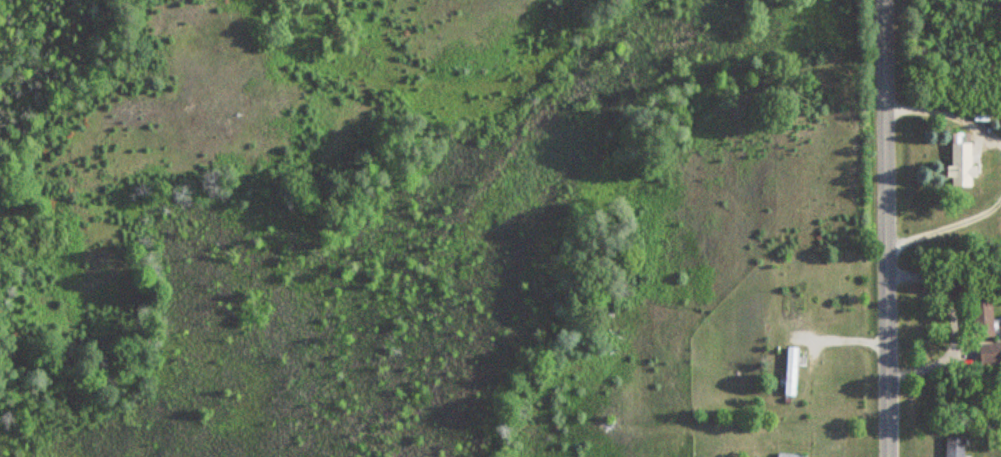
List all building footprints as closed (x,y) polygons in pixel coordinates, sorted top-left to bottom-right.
[(971,167),(971,142),(952,142),(952,185),(968,185),(968,176),(976,176),(976,167),(971,167)] [(971,299),(973,339),(993,338),(991,298),(971,299)] [(978,365),(999,365),(999,344),(978,344),(978,365)] [(795,347),(785,347),(785,396),(795,396),(795,347)] [(963,437),(944,437),(944,456),(963,456),(963,437)]
